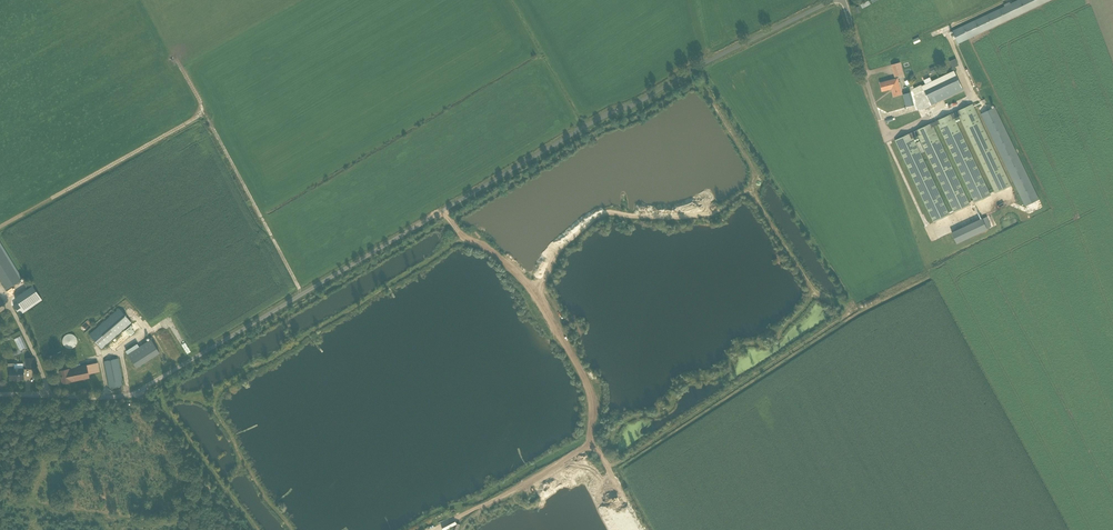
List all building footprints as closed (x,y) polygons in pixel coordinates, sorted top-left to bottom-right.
[(952,31),(954,36),(958,43),(968,38),(973,36),(979,33),(1050,0),(1017,0),(1010,3),(1009,1),(1004,4),(1004,6),(952,31)] [(951,67),(958,65),(955,58),(949,60),(951,67)] [(895,76),(903,74),(900,62),(892,64),(895,76)] [(943,88),(959,80),(954,71),(938,78),(943,88)] [(922,86),(927,95),(943,88),(938,78),(922,86)] [(902,94),(900,89),(899,86),(897,79),(880,83),(882,91),(892,88),(894,96),(902,94)] [(959,80),(943,88),(927,95),(931,105),(963,90),(959,80)] [(911,92),(903,94),(906,107),(915,105),(911,92)] [(895,140),(934,222),(949,214),(913,137),(918,135),(954,212),(970,205),(933,126),(938,124),(975,203),(991,195),(955,118),(959,116),(995,193),(1011,186),(973,104),(895,140)] [(1025,206),(1039,199),(995,107),(981,113),(1025,206)] [(982,218),(952,232),(957,243),(987,229),(991,227),(987,217),(982,219),(982,218)] [(6,290),(21,281),(0,246),(0,281),(6,290)] [(17,303),(14,305),(20,315),(42,299),(33,285),(15,297),(17,301),(18,302),(17,303)] [(119,308),(89,334),(101,348),(132,322),(119,308)] [(76,338),(76,336),(74,334),(74,333),(73,332),(72,332),(70,332),(68,332),(67,333),(66,334),(65,336),(64,338),(65,340),(65,341),(66,342),(68,343),(70,344),(71,344),(72,343),(74,342),(75,341),(76,340),(76,339),(76,338)] [(122,335),(116,341),(115,339),(109,344),(115,350),(127,340),(122,335)] [(21,336),(16,338),(20,348),(25,346),(21,336)] [(159,353),(156,348),(151,339),(128,354),(136,367),(159,353)] [(65,361),(63,355),(57,357),(58,359),(55,361),(57,365),(65,361)] [(26,358),(26,363),(27,369),(34,368),(33,357),(26,358)] [(104,361),(109,382),(110,388),(122,385),(121,381),(123,380),(118,358),(104,361)] [(59,371),(61,378),(62,383),(89,378),(89,374),(100,372),(98,366),(98,362),(59,371)] [(24,368),(14,369),(14,363),(8,363),(8,373),(10,373),(10,379),(15,379),(15,380),(19,380),(19,379),(24,379),(24,368)] [(600,506),(610,500),(608,497),(598,503),(600,506)]
